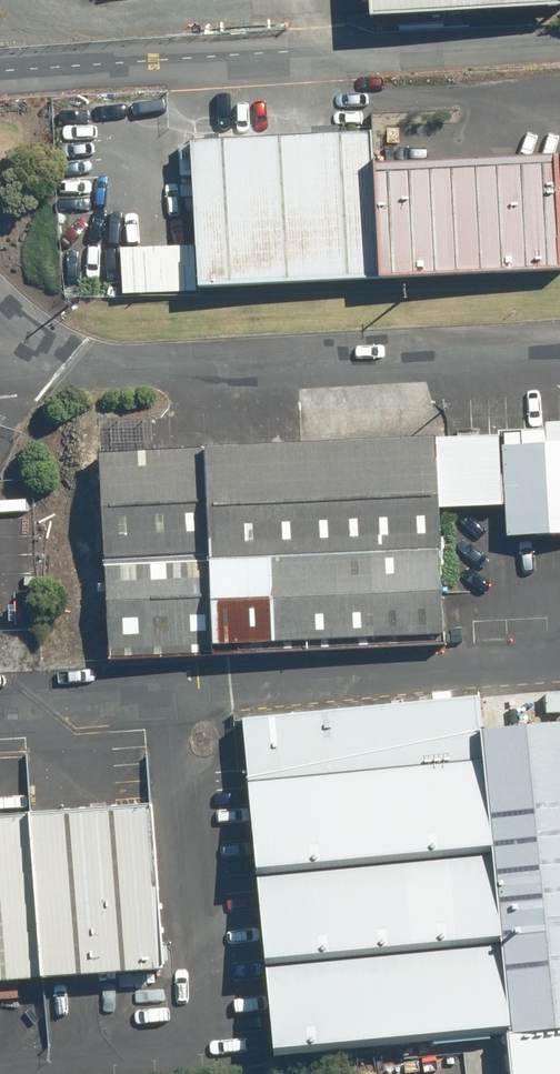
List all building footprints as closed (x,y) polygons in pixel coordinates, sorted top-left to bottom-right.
[(373,17),(559,5),(559,0),(372,0),(373,17)] [(172,127),(180,269),(358,259),(352,152),(350,117),(172,127)] [(352,152),(358,259),(549,248),(543,141),(352,152)] [(73,437),(85,643),(424,624),(412,418),(73,437)] [(482,425),(487,516),(559,512),(559,454),(558,420),(482,425)] [(508,1026),(480,729),(477,696),(243,717),(273,1048),(508,1026)] [(480,729),(508,1026),(512,1073),(559,1073),(559,722),(480,729)] [(168,971),(157,806),(37,814),(49,979),(168,971)] [(37,814),(0,817),(0,982),(49,979),(37,814)]
